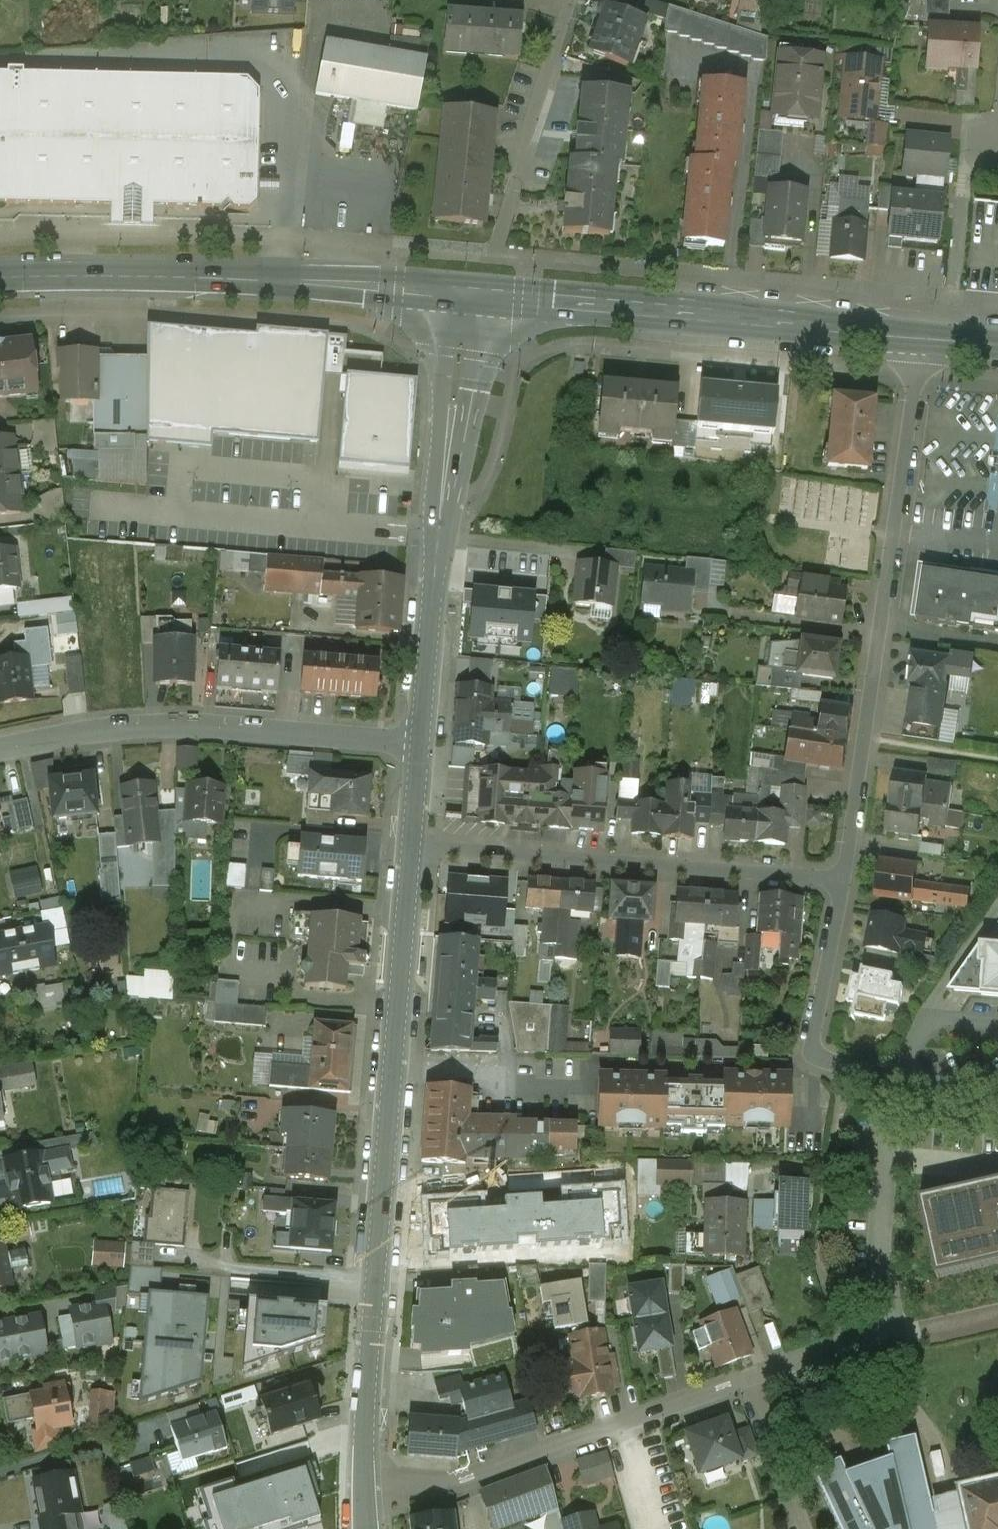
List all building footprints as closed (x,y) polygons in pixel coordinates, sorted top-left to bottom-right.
[(295,0),(252,0),(252,14),(295,15),(295,0)] [(667,5),(650,0),(645,0),(642,10),(665,18),(667,5)] [(738,10),(763,12),(764,0),(739,0),(738,10)] [(923,15),(948,15),(948,0),(923,0),(923,15)] [(767,38),(667,5),(665,18),(662,32),(676,32),(676,37),(688,36),(688,41),(700,40),(700,45),(713,44),(713,49),(726,48),(726,52),(738,52),(737,56),(750,56),(750,61),(764,60),(767,38)] [(639,18),(606,6),(589,53),(626,66),(636,39),(632,38),(639,18)] [(519,17),(446,13),(443,53),(517,57),(519,17)] [(976,28),(926,26),(925,67),(956,68),(975,68),(976,28)] [(338,98),(347,47),(324,42),(314,93),(338,98)] [(425,60),(347,47),(338,98),(416,112),(425,60)] [(820,55),(776,52),(771,114),(774,114),(803,115),(816,116),(820,55)] [(877,60),(845,57),(840,116),(873,119),(877,60)] [(0,73),(0,203),(116,204),(122,212),(132,212),(141,212),(145,205),(220,207),(225,201),(232,209),(250,208),(256,202),(257,91),(246,77),(22,74),(23,69),(7,68),(6,73),(0,73)] [(973,105),(975,68),(956,68),(954,105),(973,105)] [(741,86),(701,83),(695,162),(688,162),(682,243),(721,246),(728,166),(735,168),(741,86)] [(625,93),(583,90),(581,131),(574,130),(573,142),(579,143),(578,161),(613,163),(619,164),(625,93)] [(491,113),(444,108),(433,221),(481,225),(483,206),(488,206),(489,194),(484,193),(491,113)] [(803,115),(774,114),(774,124),(803,126),(803,115)] [(884,124),(867,123),(866,146),(883,147),(884,124)] [(780,131),(756,130),(755,155),(780,156),(780,131)] [(913,194),(940,196),(945,138),(905,135),(901,173),(915,174),(913,194)] [(613,163),(578,161),(571,160),(569,202),(563,201),(562,212),(567,213),(565,232),(607,236),(613,163)] [(753,190),(765,193),(768,178),(756,175),(753,190)] [(804,190),(768,187),(766,220),(764,238),(785,239),(800,241),(804,190)] [(913,194),(889,193),(886,240),(937,243),(940,196),(913,194)] [(837,209),(836,223),(864,225),(865,202),(837,200),(837,209)] [(825,222),(831,223),(836,223),(837,209),(826,209),(825,222)] [(764,238),(766,220),(748,219),(746,246),(763,247),(764,238)] [(836,223),(831,223),(829,259),(862,260),(864,225),(836,223)] [(764,238),(763,247),(784,249),(785,239),(764,238)] [(256,337),(147,328),(146,358),(145,443),(147,443),(147,434),(158,434),(168,435),(168,429),(210,433),(316,442),(322,375),(340,377),(342,351),(344,338),(256,330),(256,337)] [(25,396),(24,389),(35,389),(30,341),(0,344),(0,398),(25,396)] [(96,350),(93,355),(93,358),(113,358),(113,354),(109,350),(96,350)] [(342,351),(340,377),(346,377),(346,375),(380,378),(381,355),(342,351)] [(69,398),(92,398),(93,358),(93,355),(60,354),(60,369),(64,369),(63,397),(69,398)] [(145,486),(145,443),(146,358),(113,358),(93,358),(92,398),(92,421),(92,453),(101,453),(101,484),(145,486)] [(380,378),(346,375),(346,377),(338,464),(407,470),(414,381),(380,378)] [(675,391),(603,385),(599,429),(671,435),(675,391)] [(775,393),(700,386),(697,427),(773,434),(775,393)] [(852,398),(839,397),(839,399),(833,398),(827,466),(867,469),(873,402),(851,401),(852,398)] [(92,398),(69,398),(69,422),(92,421),(92,398)] [(53,420),(31,422),(33,436),(30,447),(47,453),(57,453),(53,420)] [(209,448),(210,433),(168,429),(168,435),(158,434),(147,434),(147,443),(209,448)] [(0,440),(0,517),(20,515),(19,502),(22,503),(17,451),(13,451),(12,439),(0,440)] [(92,462),(70,461),(70,478),(73,481),(92,483),(92,462)] [(61,490),(51,491),(35,501),(42,511),(43,523),(64,521),(61,490)] [(181,549),(170,549),(170,563),(180,564),(181,549)] [(609,550),(608,567),(614,567),(614,569),(634,571),(635,552),(609,550)] [(0,552),(0,592),(19,590),(16,551),(0,552)] [(265,573),(266,556),(248,555),(247,572),(265,573)] [(264,591),(320,596),(322,575),(322,563),(324,562),(325,560),(266,556),(265,573),(264,591)] [(685,558),(683,574),(690,574),(689,584),(709,585),(710,562),(710,560),(685,558)] [(505,561),(472,559),(472,573),(468,573),(468,586),(470,587),(469,601),(503,603),(504,570),(505,561)] [(710,562),(709,585),(721,586),(722,575),(730,576),(731,563),(710,562)] [(608,567),(577,564),(574,604),(611,607),(614,569),(614,567),(608,567)] [(504,570),(503,603),(510,603),(510,596),(540,597),(540,572),(504,570)] [(683,574),(644,571),(642,598),(656,600),(656,607),(659,607),(685,609),(684,621),(686,622),(689,584),(690,574),(683,574)] [(924,571),(916,621),(997,633),(997,582),(924,571)] [(358,599),(360,578),(322,575),(320,596),(358,599)] [(829,581),(788,575),(787,588),(798,589),(797,597),(782,596),(776,601),(774,613),(792,615),(792,618),(839,624),(844,590),(828,588),(829,581)] [(400,580),(360,576),(360,578),(358,599),(356,630),(397,633),(400,580)] [(656,600),(642,598),(641,617),(658,619),(659,607),(656,607),(656,600)] [(168,618),(155,619),(156,641),(153,641),(153,645),(154,686),(190,686),(190,654),(189,622),(174,623),(168,618)] [(156,641),(155,619),(140,619),(141,645),(153,645),(153,641),(156,641)] [(27,659),(28,668),(30,667),(30,669),(51,667),(47,629),(24,632),(25,643),(14,644),(15,660),(27,659)] [(710,640),(701,639),(701,648),(710,648),(710,640)] [(836,645),(801,640),(800,649),(798,671),(798,674),(809,675),(832,678),(836,645)] [(798,671),(800,649),(778,648),(776,669),(798,671)] [(276,655),(218,650),(217,659),(215,686),(273,691),(276,655)] [(950,660),(912,654),(907,690),(919,692),(917,698),(935,700),(935,694),(946,696),(948,676),(970,679),(973,659),(951,656),(950,660)] [(0,662),(0,705),(32,701),(31,692),(32,691),(30,669),(30,667),(28,668),(27,659),(15,660),(0,662)] [(80,659),(65,660),(69,692),(84,691),(80,659)] [(338,661),(300,659),(297,694),(373,700),(376,664),(338,661)] [(496,661),(476,659),(475,669),(496,671),(496,661)] [(578,670),(551,668),(549,691),(576,693),(578,670)] [(798,671),(776,669),(769,669),(768,682),(765,682),(764,688),(797,690),(807,691),(809,675),(798,674),(798,671)] [(459,687),(456,715),(487,718),(488,702),(489,689),(459,687)] [(821,693),(807,691),(797,690),(796,701),(819,704),(821,693)] [(509,703),(488,702),(487,718),(508,719),(509,703)] [(531,704),(509,703),(508,719),(508,721),(523,722),(530,723),(531,704)] [(815,734),(847,739),(851,708),(819,704),(817,722),(815,734)] [(942,711),(911,707),(907,738),(938,743),(942,711)] [(789,731),(791,713),(784,713),(781,729),(789,731)] [(791,713),(789,731),(815,734),(817,722),(807,721),(808,715),(791,713)] [(487,718),(456,715),(454,743),(485,745),(486,734),(487,718)] [(508,719),(487,718),(486,734),(507,735),(508,731),(508,721),(508,719)] [(523,732),(523,722),(508,721),(508,731),(523,732)] [(811,761),(815,734),(789,731),(785,757),(805,760),(811,761)] [(847,739),(815,734),(811,761),(811,764),(844,769),(847,739)] [(199,771),(198,746),(178,746),(178,771),(199,771)] [(772,770),(803,776),(805,760),(785,757),(774,756),(772,770)] [(308,775),(312,776),(313,759),(287,758),(286,774),(308,775)] [(957,763),(928,759),(926,773),(955,776),(957,763)] [(54,760),(34,761),(36,780),(55,778),(54,760)] [(601,801),(616,802),(619,766),(603,765),(601,801)] [(526,773),(467,768),(464,821),(516,824),(516,829),(530,829),(530,826),(569,828),(571,799),(572,782),(560,781),(561,770),(527,767),(526,773)] [(782,787),(802,788),(803,776),(772,770),(759,768),(758,785),(770,785),(769,798),(782,799),(782,787)] [(894,773),(890,803),(922,807),(925,784),(926,777),(894,773)] [(332,795),(333,777),(312,776),(308,775),(305,812),(325,814),(326,795),(332,795)] [(93,776),(49,781),(53,821),(97,816),(93,776)] [(367,780),(333,777),(332,795),(326,795),(325,814),(333,815),(364,817),(367,780)] [(952,788),(925,784),(922,807),(948,811),(952,788)] [(225,789),(190,785),(189,790),(185,821),(186,821),(205,823),(221,824),(225,789)] [(663,785),(662,805),(661,835),(691,837),(691,822),(708,823),(708,808),(691,807),(683,807),(685,786),(663,785)] [(770,785),(758,785),(757,807),(767,808),(767,812),(781,813),(782,799),(769,798),(770,785)] [(153,787),(123,790),(125,816),(125,818),(155,814),(155,812),(153,787)] [(767,812),(756,812),(755,842),(784,844),(784,826),(800,826),(802,788),(782,787),(782,799),(781,813),(767,812)] [(185,821),(189,790),(175,788),(175,810),(176,810),(176,836),(186,837),(186,821),(185,821)] [(691,795),(691,807),(708,808),(709,795),(691,795)] [(727,796),(709,795),(708,808),(731,810),(731,804),(727,804),(727,796)] [(571,799),(569,828),(600,830),(600,816),(616,817),(616,802),(601,801),(571,799)] [(26,801),(13,804),(18,829),(32,826),(26,801)] [(662,805),(616,802),(616,817),(632,818),(632,833),(661,835),(662,805)] [(922,807),(890,803),(886,832),(918,837),(921,818),(922,807)] [(948,811),(922,807),(921,818),(930,820),(930,825),(946,827),(948,811)] [(731,810),(708,808),(708,823),(724,824),(724,840),(755,842),(756,812),(731,810)] [(125,818),(125,816),(115,817),(116,835),(117,847),(135,846),(135,840),(153,840),(155,886),(175,885),(176,836),(176,810),(175,810),(155,812),(155,814),(125,818)] [(325,814),(305,812),(304,826),(332,828),(333,815),(325,814)] [(186,821),(186,837),(204,838),(205,823),(186,821)] [(117,847),(116,835),(100,836),(105,901),(121,900),(117,847)] [(365,845),(302,839),(298,877),(362,882),(365,845)] [(943,846),(921,843),(919,855),(942,858),(943,846)] [(918,864),(881,860),(877,897),(914,901),(914,900),(916,883),(918,864)] [(228,887),(247,887),(247,863),(229,863),(228,887)] [(10,872),(17,899),(45,892),(37,865),(10,872)] [(506,883),(450,879),(446,923),(502,928),(506,883)] [(559,882),(527,880),(526,908),(546,910),(546,919),(543,919),(543,925),(537,925),(537,934),(542,934),(542,944),(542,945),(555,946),(559,882)] [(592,885),(559,882),(555,946),(554,959),(576,961),(578,930),(569,930),(570,922),(568,922),(569,911),(590,913),(592,890),(592,885)] [(916,883),(914,900),(968,907),(970,890),(916,883)] [(652,888),(611,885),(609,919),(621,920),(621,929),(639,929),(639,922),(650,922),(652,888)] [(592,890),(590,913),(601,913),(601,890),(592,890)] [(676,906),(671,906),(668,940),(679,941),(678,963),(686,963),(685,978),(699,979),(702,943),(703,927),(705,893),(677,891),(676,906)] [(734,895),(705,893),(703,927),(721,928),(721,944),(736,945),(738,909),(733,909),(734,895)] [(793,899),(759,897),(757,933),(781,934),(780,949),(776,949),(775,954),(779,954),(779,964),(787,964),(787,959),(798,959),(800,911),(793,911),(793,899)] [(0,936),(0,978),(56,968),(49,934),(68,931),(63,909),(40,914),(43,926),(0,936)] [(327,916),(292,914),(291,940),(302,941),(306,947),(306,961),(300,966),(299,971),(304,976),(304,987),(345,990),(346,973),(341,969),(344,966),(363,967),(363,964),(367,962),(364,958),(366,924),(360,923),(360,919),(343,918),(338,911),(333,910),(327,916)] [(904,922),(872,916),(867,947),(899,953),(902,932),(904,922)] [(526,927),(514,927),(513,945),(512,957),(525,957),(526,927)] [(639,929),(621,929),(617,928),(617,952),(639,954),(639,929)] [(902,932),(899,953),(915,955),(921,956),(925,936),(902,932)] [(759,936),(746,936),(745,966),(745,971),(757,971),(759,936)] [(469,941),(439,939),(430,1051),(469,1052),(469,1041),(472,1001),(474,981),(477,942),(469,941)] [(715,943),(702,943),(699,979),(712,979),(715,943)] [(554,961),(554,959),(555,946),(542,945),(542,944),(539,944),(538,960),(554,961)] [(981,944),(948,991),(997,995),(997,946),(981,944)] [(921,956),(915,955),(913,966),(932,971),(935,958),(921,956)] [(670,962),(656,961),(655,987),(669,987),(670,962)] [(745,971),(745,966),(732,965),(732,976),(722,976),(722,987),(743,988),(745,971)] [(855,976),(853,975),(848,1001),(856,1003),(857,998),(887,1004),(899,1006),(903,987),(892,985),(894,976),(864,971),(865,968),(862,968),(860,979),(854,978),(855,976)] [(149,980),(126,978),(128,997),(147,998),(149,980)] [(217,979),(216,1004),(238,1006),(239,980),(217,979)] [(496,983),(474,981),(472,1001),(494,1002),(496,983)] [(61,986),(34,991),(37,1004),(54,1001),(63,999),(61,986)] [(857,998),(856,1003),(853,1019),(855,1019),(856,1015),(885,1020),(887,1004),(857,998)] [(54,1001),(56,1010),(65,1008),(63,999),(54,1001)] [(54,1001),(37,1004),(39,1013),(56,1010),(54,1001)] [(550,1006),(507,1003),(515,1053),(547,1054),(549,1015),(550,1006)] [(238,1006),(216,1004),(215,1020),(267,1024),(268,1008),(238,1006)] [(565,1016),(549,1015),(547,1054),(563,1054),(564,1042),(565,1016)] [(348,1068),(352,1026),(316,1023),(311,1065),(348,1068)] [(311,1065),(272,1061),(270,1084),(351,1091),(357,1027),(352,1026),(348,1068),(311,1065)] [(638,1031),(610,1031),(610,1056),(637,1056),(638,1045),(638,1031)] [(469,1041),(469,1052),(496,1053),(496,1040),(479,1039),(479,1041),(469,1041)] [(740,1057),(740,1042),(688,1041),(688,1056),(740,1057)] [(564,1042),(563,1054),(588,1054),(588,1043),(564,1042)] [(638,1045),(637,1056),(650,1056),(650,1045),(638,1045)] [(20,1079),(18,1065),(0,1068),(0,1082),(20,1079)] [(723,1074),(723,1082),(723,1127),(743,1128),(743,1124),(768,1124),(768,1128),(786,1128),(787,1075),(723,1074)] [(663,1077),(599,1076),(598,1127),(616,1127),(616,1124),(640,1124),(641,1128),(662,1128),(662,1127),(663,1081),(663,1077)] [(723,1082),(663,1081),(662,1127),(679,1127),(679,1133),(705,1134),(705,1129),(723,1129),(723,1127),(723,1082)] [(470,1092),(426,1087),(421,1162),(441,1163),(463,1165),(464,1158),(467,1119),(470,1099),(470,1092)] [(467,1119),(476,1120),(478,1100),(470,1099),(467,1119)] [(331,1116),(282,1111),(281,1136),(289,1137),(285,1178),(326,1181),(331,1116)] [(476,1120),(467,1119),(464,1158),(514,1160),(514,1126),(514,1121),(476,1120)] [(549,1124),(548,1127),(548,1156),(563,1157),(564,1152),(574,1152),(574,1128),(557,1128),(557,1125),(549,1124)] [(548,1127),(514,1126),(514,1160),(548,1161),(548,1156),(548,1127)] [(39,1142),(41,1152),(42,1152),(42,1153),(67,1148),(64,1137),(39,1142)] [(0,1188),(0,1212),(21,1208),(20,1207),(51,1200),(46,1171),(70,1166),(67,1148),(42,1153),(42,1152),(41,1152),(3,1160),(9,1186),(0,1188)] [(691,1160),(636,1160),(636,1185),(691,1185),(691,1160)] [(463,1175),(463,1165),(441,1163),(442,1176),(451,1176),(463,1175)] [(728,1164),(728,1184),(749,1185),(749,1164),(728,1164)] [(152,1190),(164,1191),(165,1180),(137,1177),(136,1189),(151,1191),(152,1190)] [(917,1198),(935,1280),(997,1266),(997,1180),(917,1198)] [(779,1195),(772,1194),(771,1222),(777,1222),(777,1237),(803,1237),(804,1184),(795,1184),(779,1184),(779,1195)] [(706,1185),(706,1203),(731,1204),(731,1185),(706,1185)] [(164,1191),(152,1190),(151,1191),(149,1218),(145,1218),(143,1244),(153,1245),(183,1247),(187,1193),(164,1191)] [(478,1202),(428,1206),(430,1242),(440,1241),(441,1255),(462,1254),(462,1250),(475,1249),(476,1254),(517,1251),(517,1243),(534,1242),(535,1249),(576,1247),(575,1242),(590,1241),(590,1245),(610,1244),(609,1230),(620,1229),(618,1193),(568,1197),(569,1207),(542,1209),(541,1198),(504,1200),(505,1211),(479,1212),(478,1202)] [(291,1214),(292,1202),(263,1200),(262,1212),(291,1214)] [(334,1205),(292,1202),(291,1214),(289,1249),(330,1251),(331,1236),(334,1236),(335,1222),(333,1222),(334,1205)] [(731,1204),(706,1203),(706,1234),(705,1256),(741,1257),(742,1204),(731,1204)] [(689,1256),(705,1256),(706,1234),(689,1234),(689,1256)] [(0,1240),(0,1290),(11,1288),(7,1271),(4,1254),(2,1240),(0,1240)] [(93,1266),(126,1267),(127,1241),(94,1241),(93,1266)] [(153,1257),(153,1245),(143,1244),(131,1243),(130,1255),(153,1257)] [(25,1250),(4,1254),(7,1271),(28,1267),(25,1250)] [(683,1265),(668,1265),(667,1294),(683,1293),(683,1265)] [(757,1267),(733,1276),(747,1314),(771,1305),(757,1267)] [(552,1321),(554,1331),(588,1325),(581,1283),(541,1289),(546,1322),(552,1321)] [(452,1292),(417,1293),(416,1313),(412,1313),(411,1331),(413,1332),(413,1349),(440,1349),(440,1356),(469,1355),(468,1341),(512,1329),(505,1284),(452,1287),(452,1292)] [(659,1284),(628,1289),(629,1298),(627,1298),(629,1313),(632,1313),(633,1320),(664,1315),(663,1307),(664,1306),(663,1294),(661,1294),(659,1284)] [(104,1311),(104,1314),(115,1312),(115,1289),(93,1293),(95,1306),(100,1305),(102,1311),(104,1311)] [(209,1299),(149,1294),(139,1406),(202,1385),(209,1299)] [(327,1309),(297,1306),(272,1305),(249,1302),(243,1373),(324,1345),(327,1309)] [(95,1306),(70,1310),(72,1317),(77,1346),(78,1348),(96,1344),(96,1343),(109,1340),(104,1314),(104,1311),(102,1311),(100,1305),(95,1306)] [(702,1328),(691,1332),(698,1350),(709,1346),(717,1367),(750,1355),(733,1310),(700,1322),(702,1328)] [(664,1315),(633,1320),(634,1328),(632,1328),(634,1343),(636,1342),(638,1352),(655,1349),(669,1347),(667,1337),(670,1337),(668,1325),(665,1325),(664,1315)] [(36,1317),(7,1322),(14,1360),(32,1356),(31,1355),(45,1352),(40,1323),(38,1323),(36,1317)] [(77,1346),(72,1317),(58,1319),(63,1349),(77,1346)] [(0,1324),(0,1362),(14,1360),(7,1322),(0,1324)] [(573,1361),(562,1363),(568,1399),(611,1393),(609,1384),(617,1383),(615,1373),(613,1373),(611,1355),(604,1356),(600,1329),(590,1331),(591,1333),(570,1337),(573,1361)] [(674,1377),(669,1347),(655,1349),(659,1379),(674,1377)] [(459,1392),(467,1420),(478,1417),(477,1414),(495,1410),(511,1405),(503,1375),(461,1386),(457,1388),(459,1392)] [(457,1388),(461,1386),(458,1376),(434,1383),(438,1400),(449,1397),(449,1395),(459,1392),(457,1388)] [(87,1391),(91,1392),(91,1391),(109,1392),(110,1381),(89,1379),(87,1391)] [(54,1391),(0,1402),(5,1426),(33,1420),(35,1431),(36,1434),(61,1428),(71,1426),(64,1395),(70,1394),(67,1384),(63,1385),(62,1384),(53,1386),(54,1391)] [(280,1394),(259,1400),(270,1434),(318,1419),(313,1404),(318,1402),(320,1397),(320,1393),(319,1389),(315,1385),(311,1384),(307,1385),(293,1390),(291,1384),(278,1388),(280,1394)] [(109,1392),(91,1391),(91,1392),(88,1428),(103,1429),(103,1424),(111,1424),(112,1415),(104,1414),(105,1396),(109,1397),(109,1392)] [(503,1437),(506,1436),(535,1428),(530,1409),(524,1410),(522,1402),(511,1405),(495,1410),(503,1437)] [(467,1420),(456,1424),(454,1451),(485,1442),(486,1445),(507,1439),(506,1436),(503,1437),(495,1410),(477,1414),(478,1417),(467,1420)] [(214,1413),(168,1428),(179,1462),(181,1462),(185,1474),(202,1468),(198,1456),(225,1447),(214,1413)] [(426,1421),(409,1420),(407,1455),(453,1458),(454,1451),(456,1424),(439,1422),(439,1420),(426,1419),(426,1421)] [(724,1420),(685,1433),(699,1473),(738,1459),(729,1433),(724,1420)] [(747,1427),(729,1433),(738,1459),(740,1463),(759,1457),(747,1427)] [(36,1434),(35,1431),(30,1433),(35,1452),(58,1445),(58,1443),(64,1442),(61,1428),(36,1434)] [(811,1472),(838,1528),(933,1528),(929,1515),(912,1438),(884,1444),(887,1461),(844,1477),(837,1460),(811,1472)] [(606,1451),(575,1460),(579,1474),(598,1469),(601,1480),(613,1477),(606,1451)] [(199,1491),(209,1521),(203,1523),(205,1528),(307,1528),(305,1524),(320,1520),(314,1499),(320,1497),(310,1465),(275,1476),(276,1479),(265,1483),(264,1479),(236,1488),(234,1480),(199,1491)] [(480,1494),(494,1528),(540,1512),(556,1506),(545,1469),(480,1494)] [(33,1481),(43,1528),(64,1528),(61,1517),(80,1513),(72,1473),(33,1481)] [(964,1493),(967,1506),(972,1528),(997,1528),(997,1485),(964,1493)] [(556,1506),(540,1512),(545,1528),(562,1528),(560,1522),(556,1506)] [(929,1515),(933,1528),(972,1528),(967,1506),(958,1508),(957,1506),(933,1512),(933,1514),(929,1515)] [(560,1522),(562,1528),(595,1528),(591,1513),(560,1522)] [(409,1521),(410,1528),(454,1528),(452,1515),(409,1521)]
